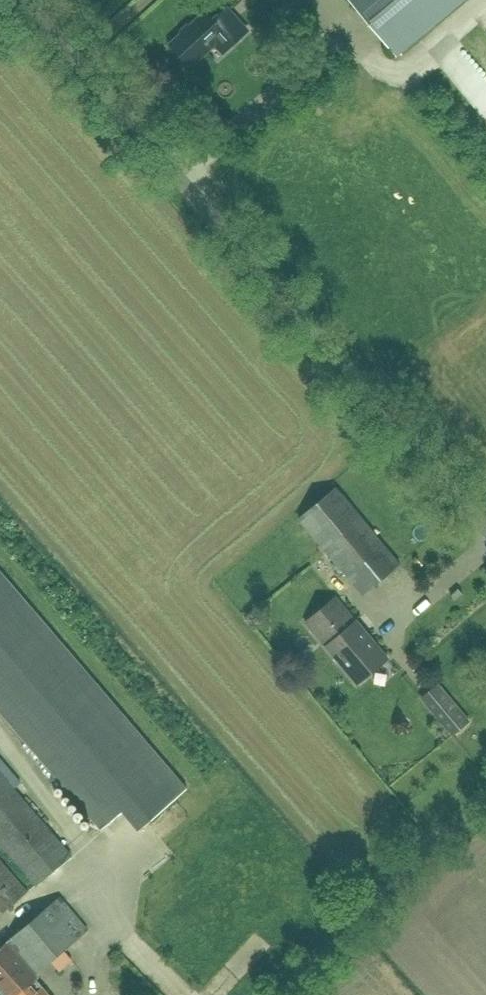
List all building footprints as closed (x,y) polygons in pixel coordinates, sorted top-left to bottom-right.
[(461,0),(350,0),(395,55),(461,0)] [(190,66),(214,43),(223,52),(246,29),(226,9),(213,21),(204,12),(169,44),(190,66)] [(298,518),(344,572),(363,594),(400,563),(335,487),(298,518)] [(101,829),(123,810),(139,829),(186,788),(186,787),(185,787),(185,788),(181,792),(165,773),(170,769),(0,571),(0,712),(101,829)] [(305,621),(356,683),(387,657),(336,595),(305,621)] [(469,721),(443,691),(438,684),(421,698),(452,735),(469,721)] [(71,854),(0,772),(0,843),(35,884),(71,854)] [(2,913),(27,891),(0,859),(0,910),(2,913)] [(32,975),(87,928),(60,896),(0,948),(0,991),(4,994),(49,994),(32,975)]
